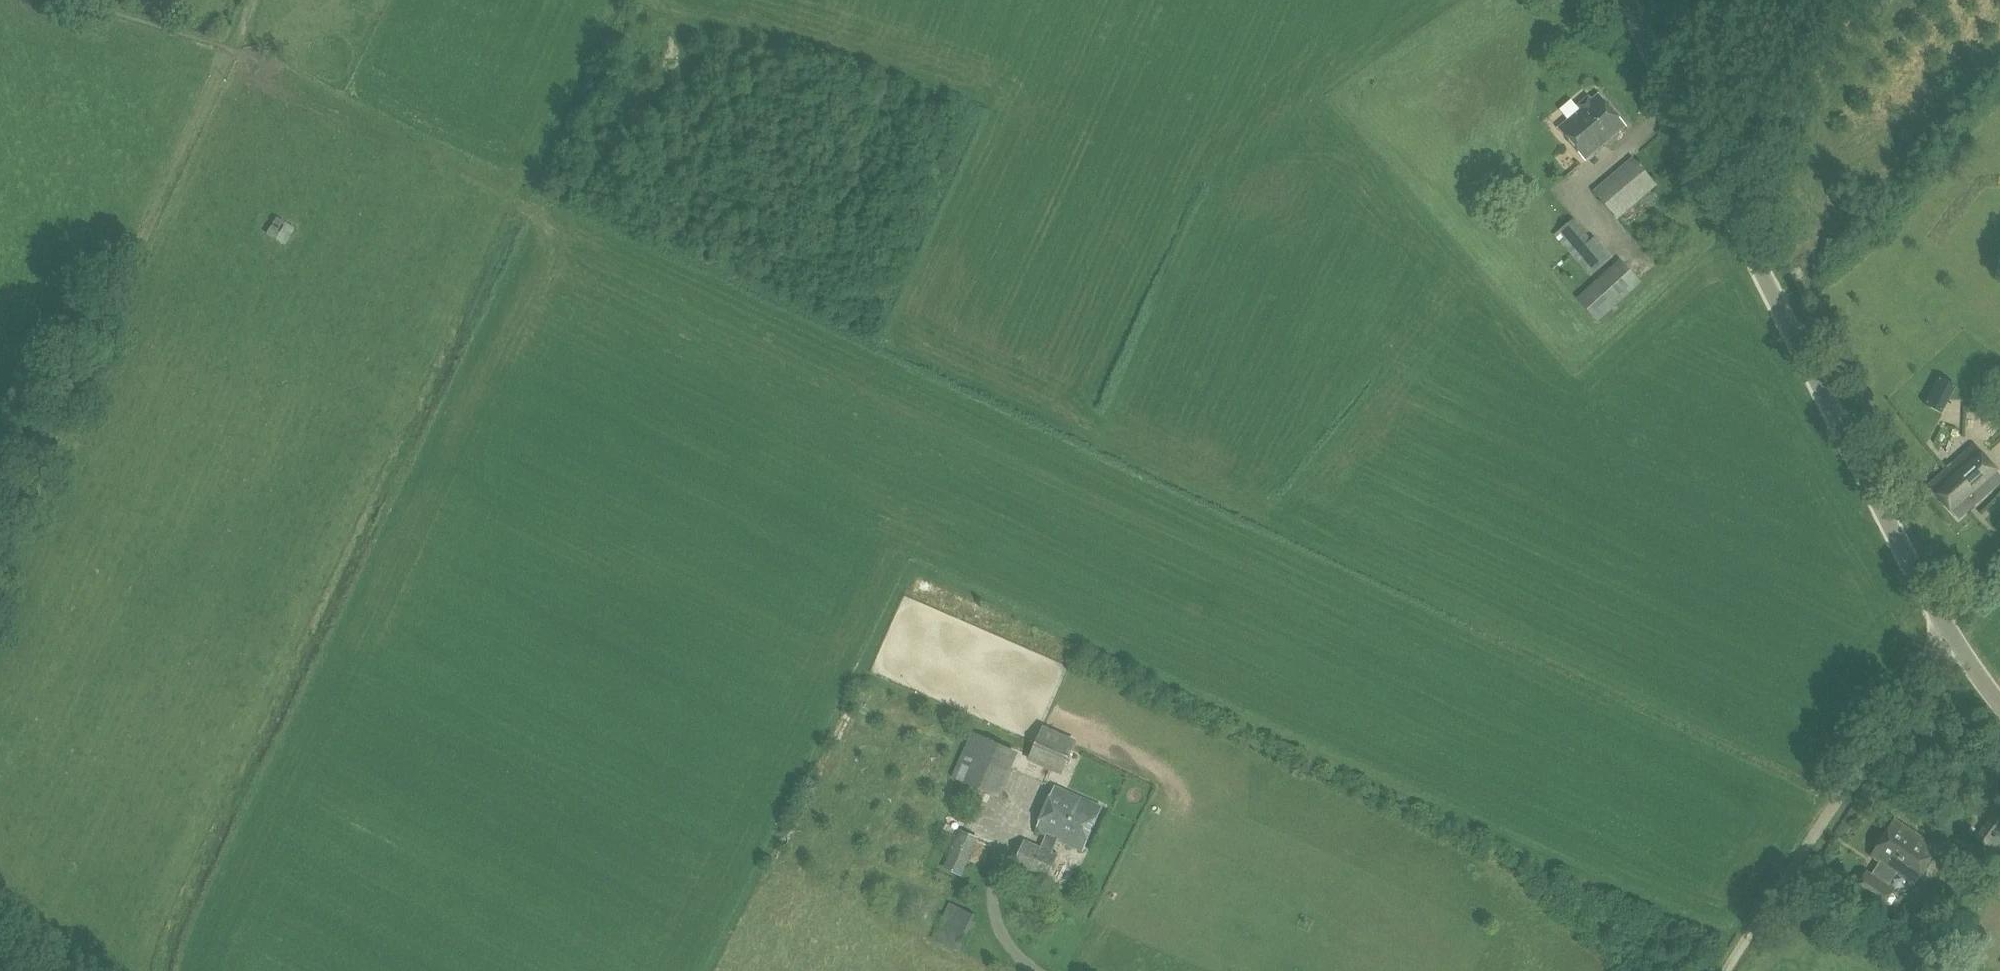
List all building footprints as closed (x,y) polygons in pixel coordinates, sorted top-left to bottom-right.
[(1559,127),(1586,159),(1627,125),(1599,93),(1593,99),(1590,95),(1578,105),(1581,109),(1559,127)] [(1594,190),(1618,218),(1658,184),(1634,156),(1594,190)] [(260,229),(286,245),(296,228),(270,212),(260,229)] [(1554,234),(1589,275),(1613,256),(1596,236),(1592,239),(1575,218),(1554,234)] [(1563,319),(1577,334),(1595,318),(1599,322),(1643,282),(1621,257),(1577,297),(1582,302),(1563,319)] [(1925,403),(1942,413),(1958,384),(1940,375),(1925,403)] [(1960,518),(1999,483),(1999,473),(1975,444),(1930,484),(1960,518)] [(1029,759),(1062,775),(1077,741),(1043,726),(1029,759)] [(965,781),(1000,797),(1019,752),(984,736),(973,731),(964,753),(975,758),(965,781)] [(1015,864),(1048,878),(1058,853),(1053,851),(1059,839),(1083,850),(1102,806),(1056,786),(1037,829),(1047,834),(1042,846),(1026,839),(1015,864)] [(1998,854),(1999,851),(1999,809),(1998,807),(1975,837),(1998,854)] [(1855,889),(1884,907),(1886,904),(1889,906),(1892,906),(1897,898),(1897,895),(1893,893),(1896,888),(1889,883),(1897,872),(1916,884),(1939,847),(1895,819),(1872,856),(1882,862),(1874,875),(1867,870),(1855,889)] [(952,854),(967,861),(977,838),(962,831),(952,854)] [(938,928),(968,942),(980,917),(950,902),(938,928)]
